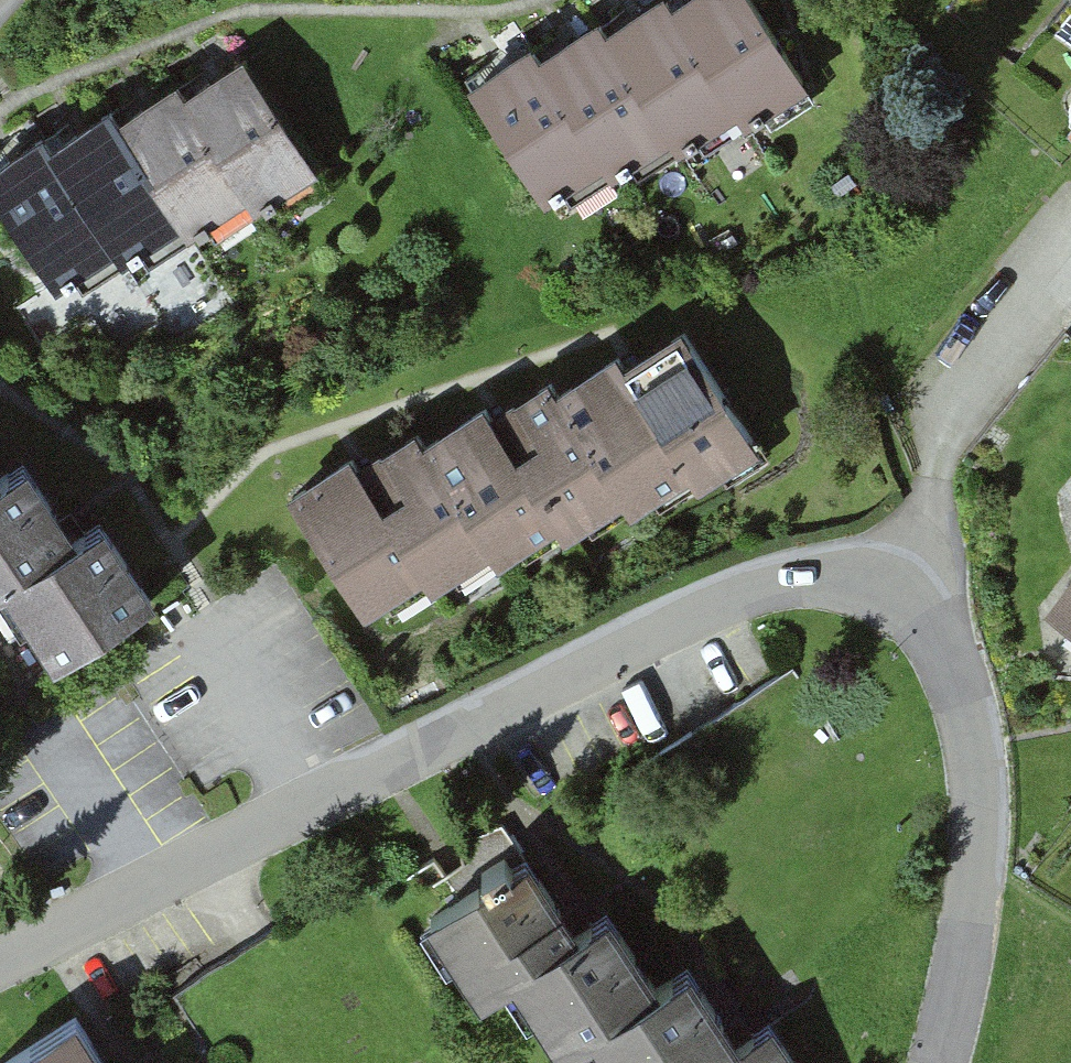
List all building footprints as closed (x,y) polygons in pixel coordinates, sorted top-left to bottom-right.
[(730,9),(673,44),(738,151),(745,162),(803,127),(737,22),(730,9)] [(664,30),(605,66),(670,172),(678,186),(738,151),(673,44),(664,30)] [(598,55),(537,92),(604,199),(610,209),(670,172),(605,66),(598,55)] [(541,238),(604,199),(537,92),(530,81),(467,121),(541,238)] [(235,93),(178,128),(243,235),(250,247),(308,211),(243,106),(235,93)] [(170,115),(110,151),(175,257),(184,271),(243,235),(178,128),(170,115)] [(103,139),(43,177),(109,283),(115,293),(175,257),(110,151),(103,139)] [(109,283),(43,177),(36,165),(0,188),(0,249),(46,323),(109,283)] [(679,365),(619,403),(686,508),(693,519),(753,481),(679,365)] [(623,547),(686,508),(619,403),(613,392),(551,431),(616,536),(623,547)] [(543,418),(486,452),(551,559),(558,571),(616,536),(551,431),(543,418)] [(478,439),(418,475),(483,581),(492,595),(551,559),(486,452),(478,439)] [(411,464),(351,501),(417,608),(423,618),(483,581),(418,475),(411,464)] [(354,647),(417,608),(351,501),(344,490),(280,529),(354,647)] [(0,511),(0,640),(7,635),(58,711),(155,645),(93,553),(68,570),(19,499),(0,511)] [(1032,639),(1070,670),(1070,589),(1032,639)] [(638,996),(579,917),(553,938),(501,869),(399,944),(454,1017),(484,995),(534,1062),(548,1062),(564,1050),(638,996)] [(638,996),(564,1050),(574,1062),(764,1062),(733,1021),(702,1044),(656,982),(638,996)] [(76,1009),(0,1062),(114,1062),(76,1009)] [(152,1052),(135,1062),(160,1062),(152,1052)]
